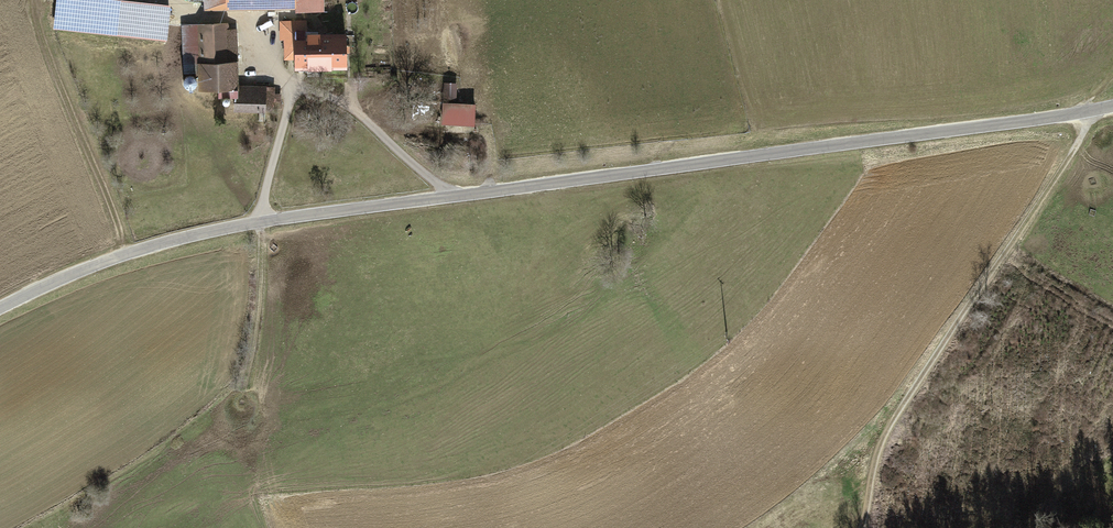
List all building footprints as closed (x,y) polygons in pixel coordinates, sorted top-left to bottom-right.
[(56,32),(170,41),(172,7),(70,0),(58,0),(56,32)] [(217,18),(195,20),(199,80),(241,78),(238,29),(217,18)] [(345,29),(300,30),(300,62),(346,61),(345,29)] [(239,82),(239,105),(279,105),(278,81),(239,82)] [(478,90),(448,91),(449,114),(479,113),(478,90)]
